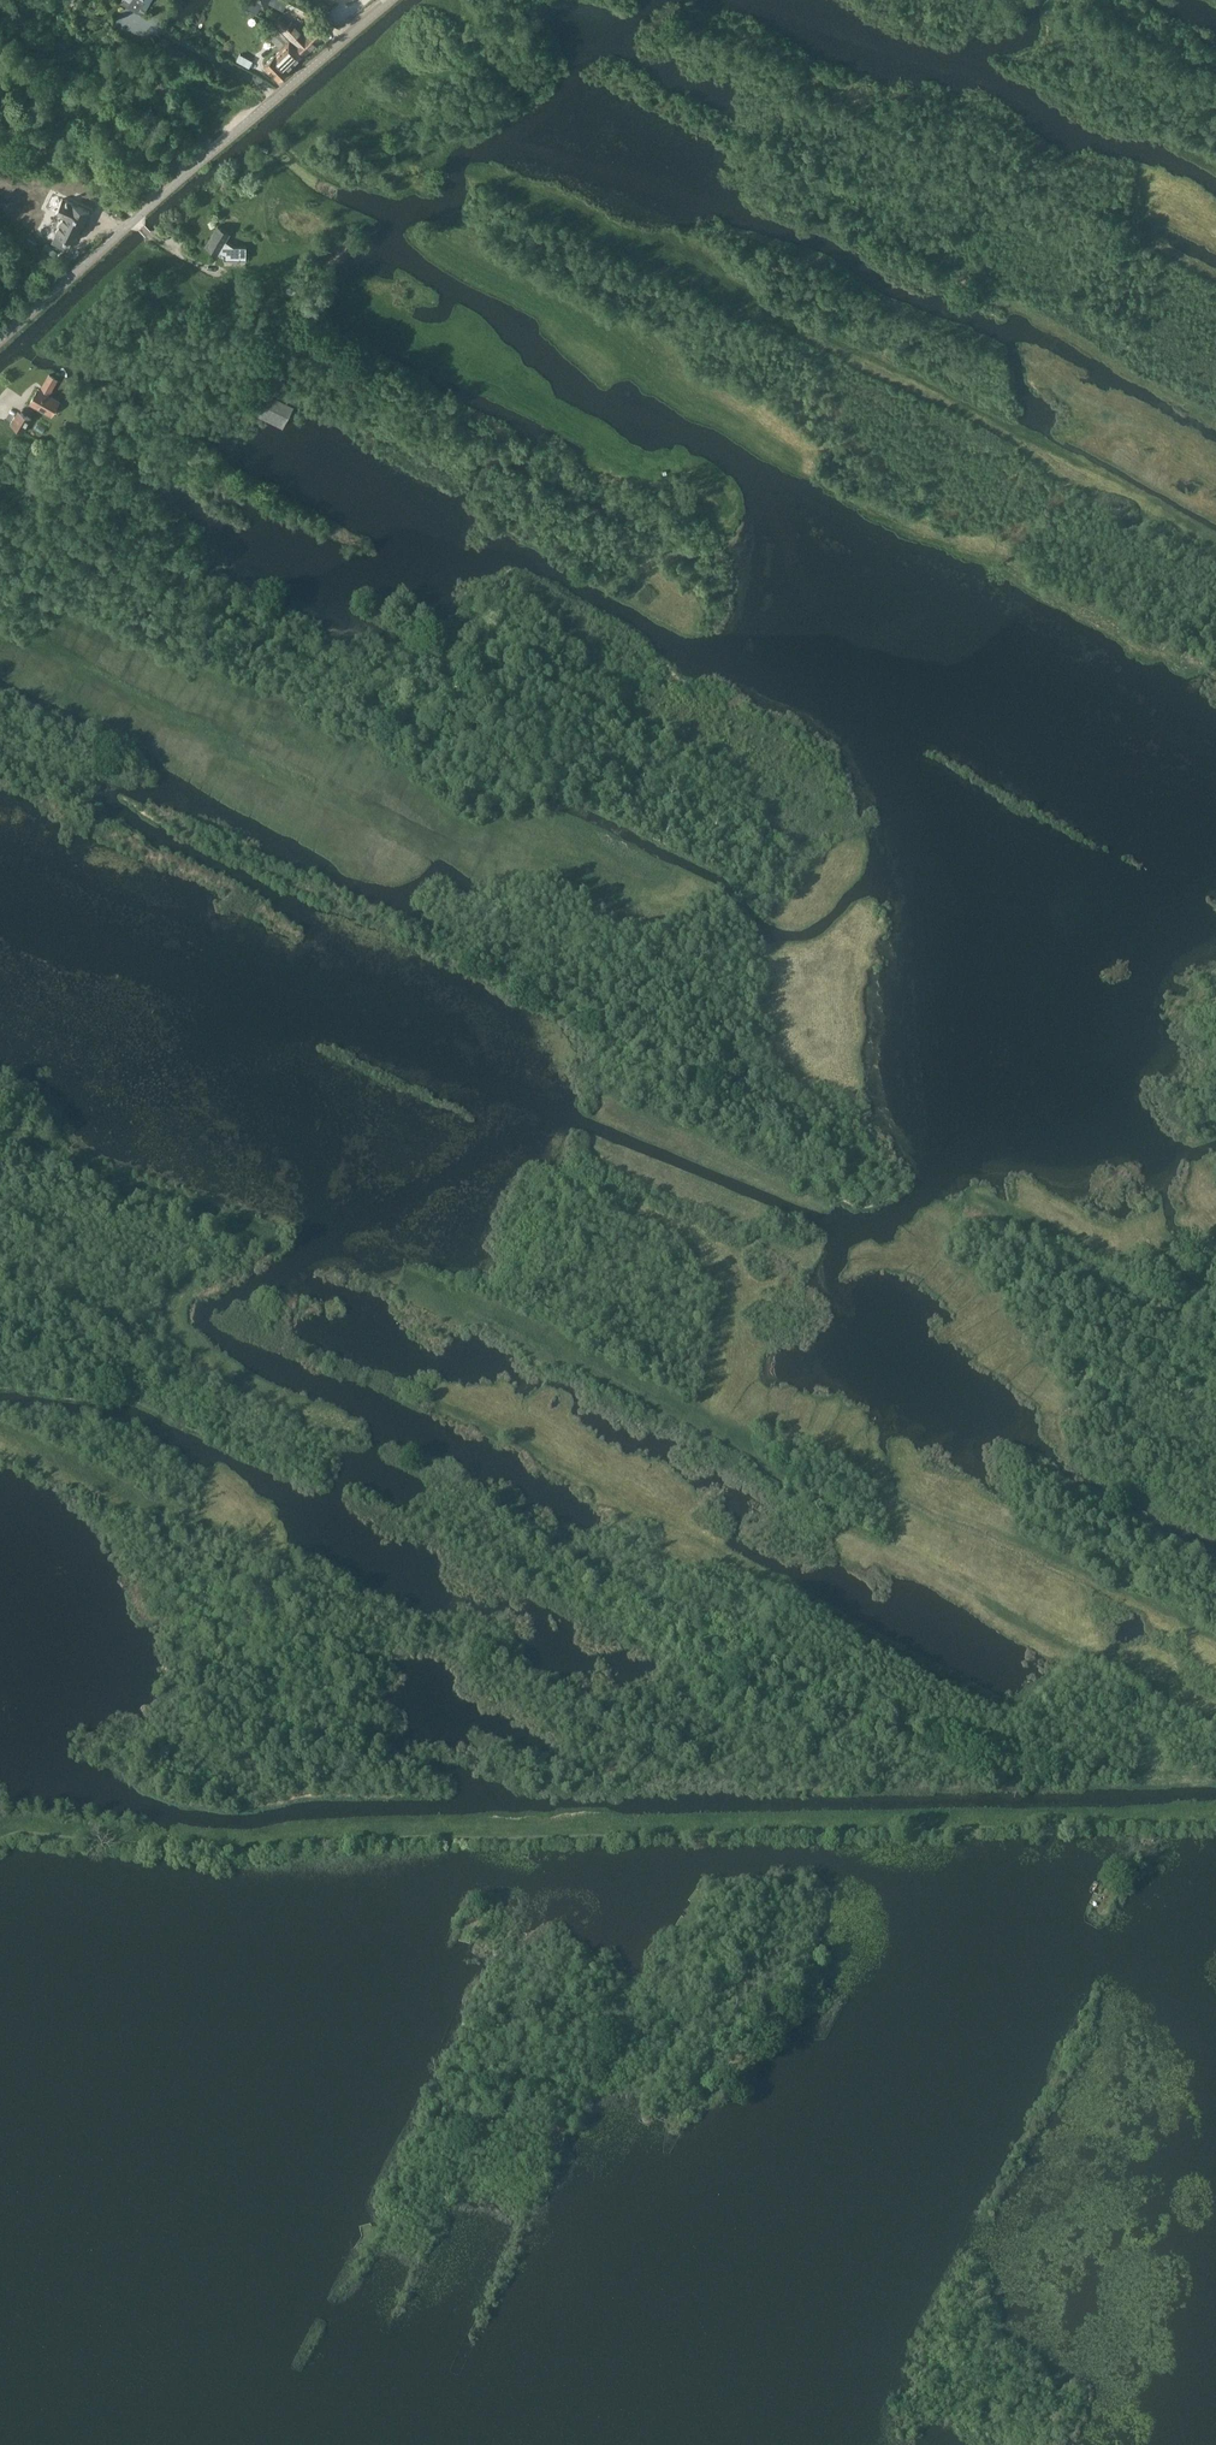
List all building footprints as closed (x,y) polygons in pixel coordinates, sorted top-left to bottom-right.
[(143,3),(139,10),(145,13),(152,0),(137,0),(143,3)] [(269,0),(248,0),(248,1),(264,9),(269,0)] [(288,26),(286,24),(279,17),(274,22),(297,45),(296,46),(305,54),(324,36),(316,27),(306,36),(292,22),(288,26)] [(288,69),(302,55),(277,29),(269,37),(281,49),(275,56),(274,55),(264,64),(279,79),(289,70),(288,69)] [(49,133),(41,147),(44,148),(50,151),(57,137),(49,133)] [(58,234),(54,243),(70,250),(74,241),(76,242),(83,226),(85,226),(92,212),(64,199),(58,213),(65,216),(57,234),(58,234)] [(206,246),(217,252),(218,251),(224,254),(224,259),(235,259),(246,259),(246,246),(234,246),(226,241),(230,234),(217,226),(206,246)] [(48,394),(57,379),(49,375),(40,390),(38,389),(30,402),(51,414),(59,400),(48,394)] [(283,430),(294,408),(268,395),(257,417),(283,430)] [(24,432),(32,419),(18,411),(10,424),(24,432)]
